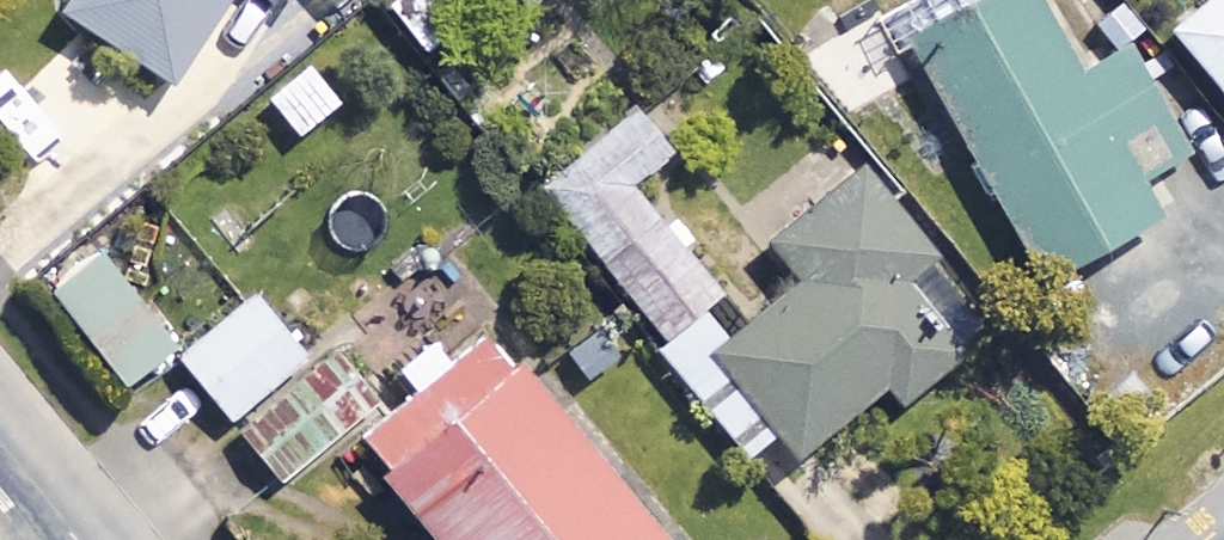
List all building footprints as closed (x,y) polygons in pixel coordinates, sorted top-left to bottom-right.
[(59,10),(168,86),(227,0),(66,0),(59,10)] [(1127,48),(1074,77),(1032,0),(986,0),(907,44),(1039,284),(1154,221),(1133,183),(1185,155),(1127,48)] [(1170,28),(1223,94),(1223,0),(1203,0),(1170,28)] [(337,104),(307,67),(264,103),(294,139),(337,104)] [(657,343),(697,312),(714,299),(627,186),(674,150),(640,107),(537,187),(657,343)] [(657,343),(647,350),(738,468),(779,436),(794,456),(885,384),(900,403),(986,336),(858,172),(765,244),(797,285),(722,343),(697,312),(657,343)] [(173,349),(94,248),(43,288),(121,389),(173,349)] [(303,360),(253,296),(176,356),(226,421),(303,360)] [(415,398),(355,446),(431,539),(656,539),(493,336),(455,366),(433,337),(392,369),(415,398)] [(355,422),(313,370),(237,431),(279,484),(355,422)]
